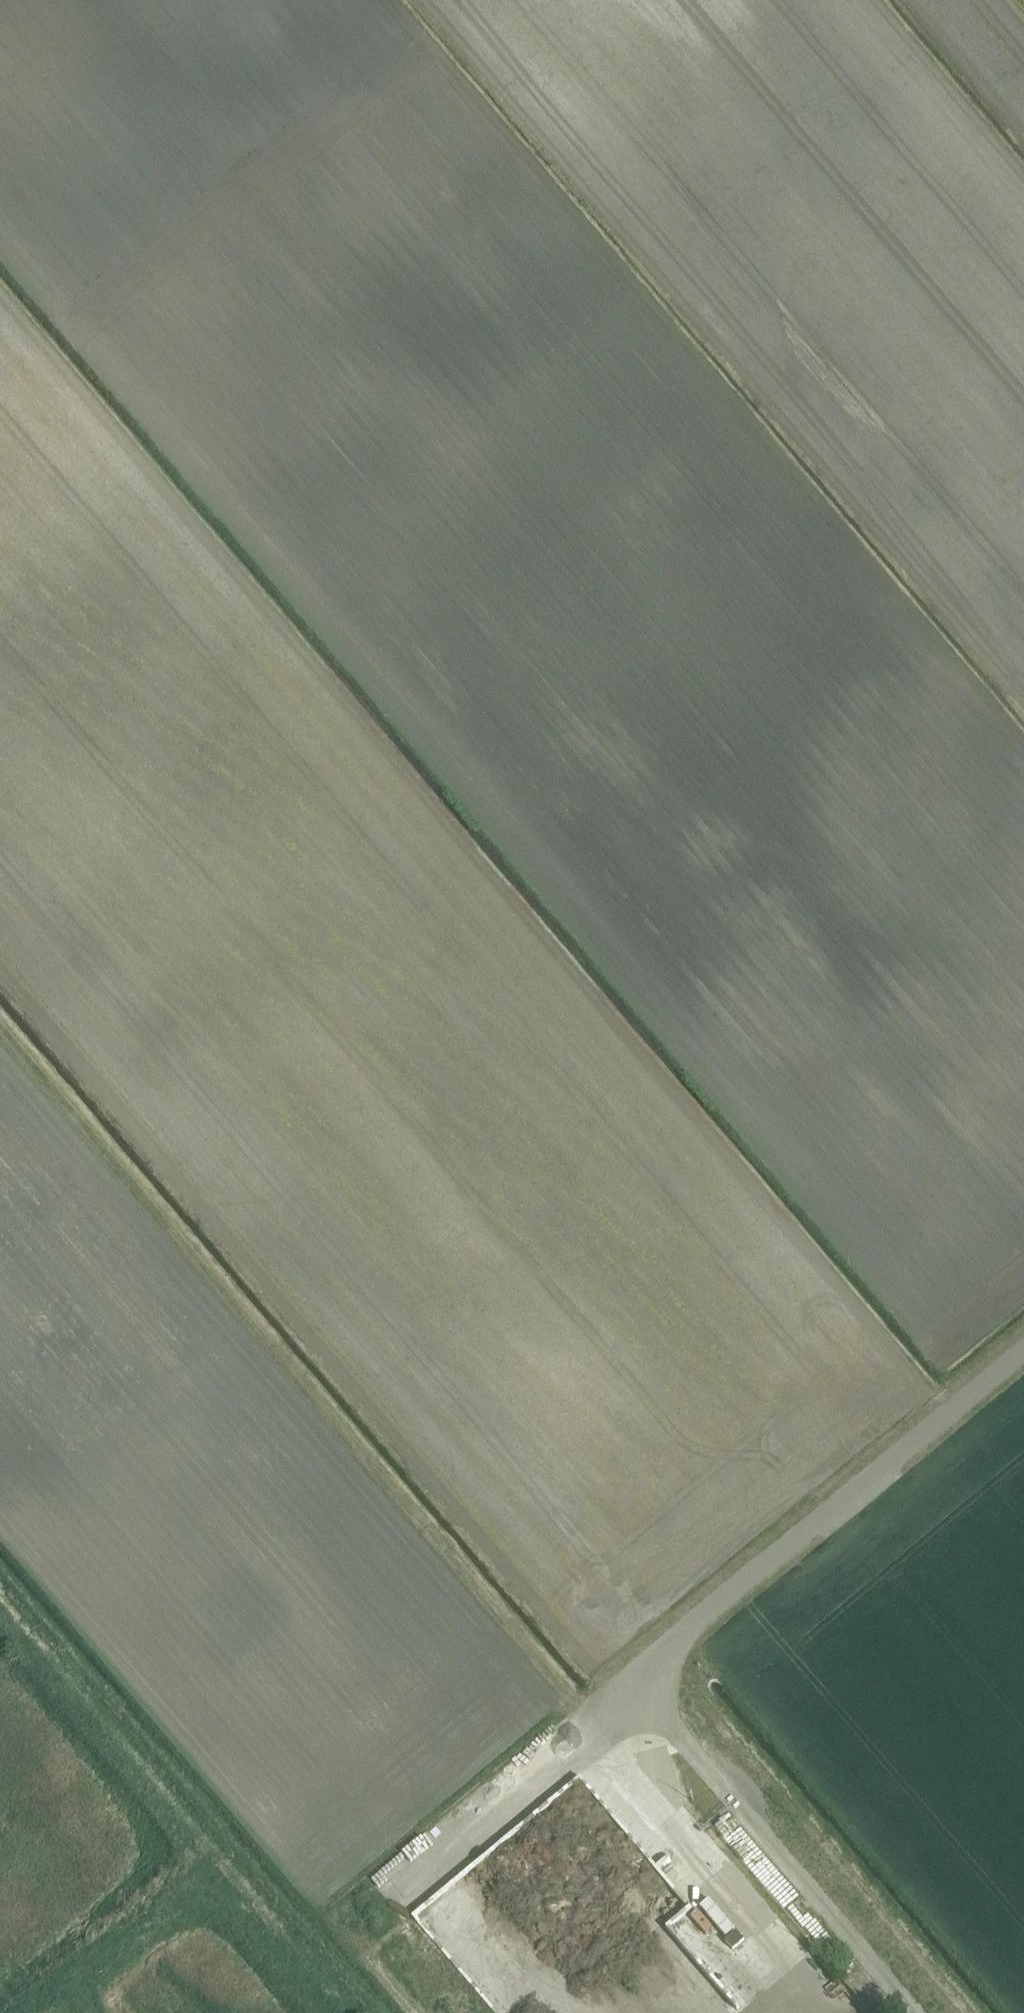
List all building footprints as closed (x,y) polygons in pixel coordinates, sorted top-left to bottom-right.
[(733,1950),(744,1941),(737,1932),(726,1941),(733,1950)]
